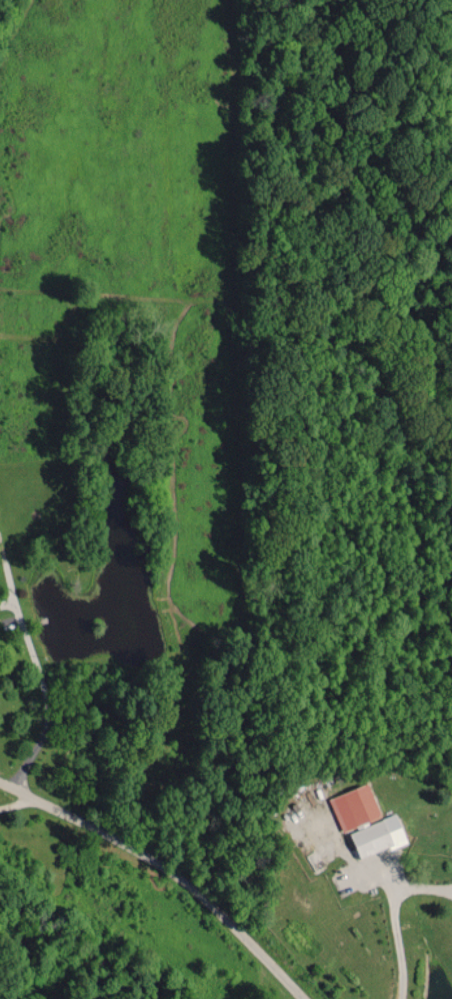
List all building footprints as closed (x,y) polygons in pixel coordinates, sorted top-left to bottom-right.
[(329,798),(343,831),(382,814),(369,782),(329,798)] [(361,858),(408,839),(397,813),(350,831),(361,858)]
